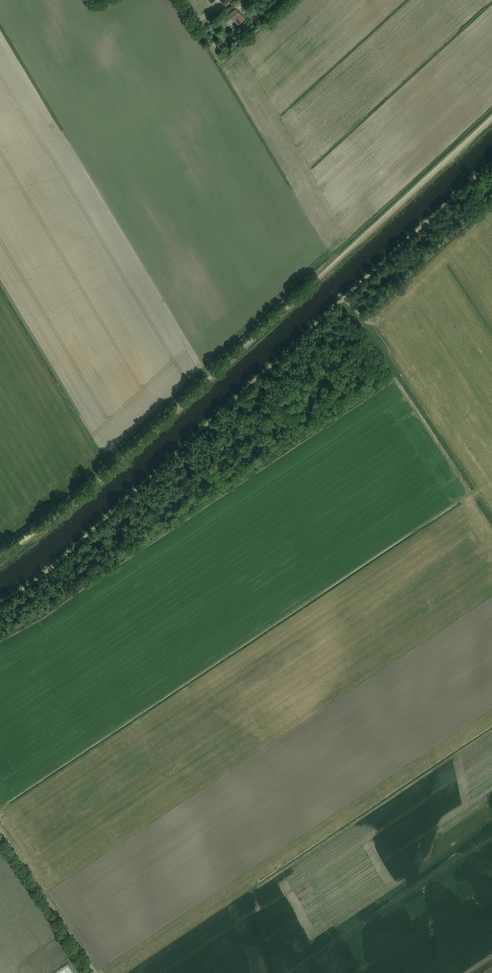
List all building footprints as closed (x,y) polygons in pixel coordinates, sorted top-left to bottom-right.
[(239,0),(240,1),(235,6),(237,9),(242,4),(242,3),(246,0),(239,0)] [(211,14),(207,9),(202,15),(206,19),(211,14)] [(245,20),(236,9),(224,19),(229,26),(233,23),(236,27),(245,20)] [(261,18),(253,9),(248,14),(256,22),(261,18)]
